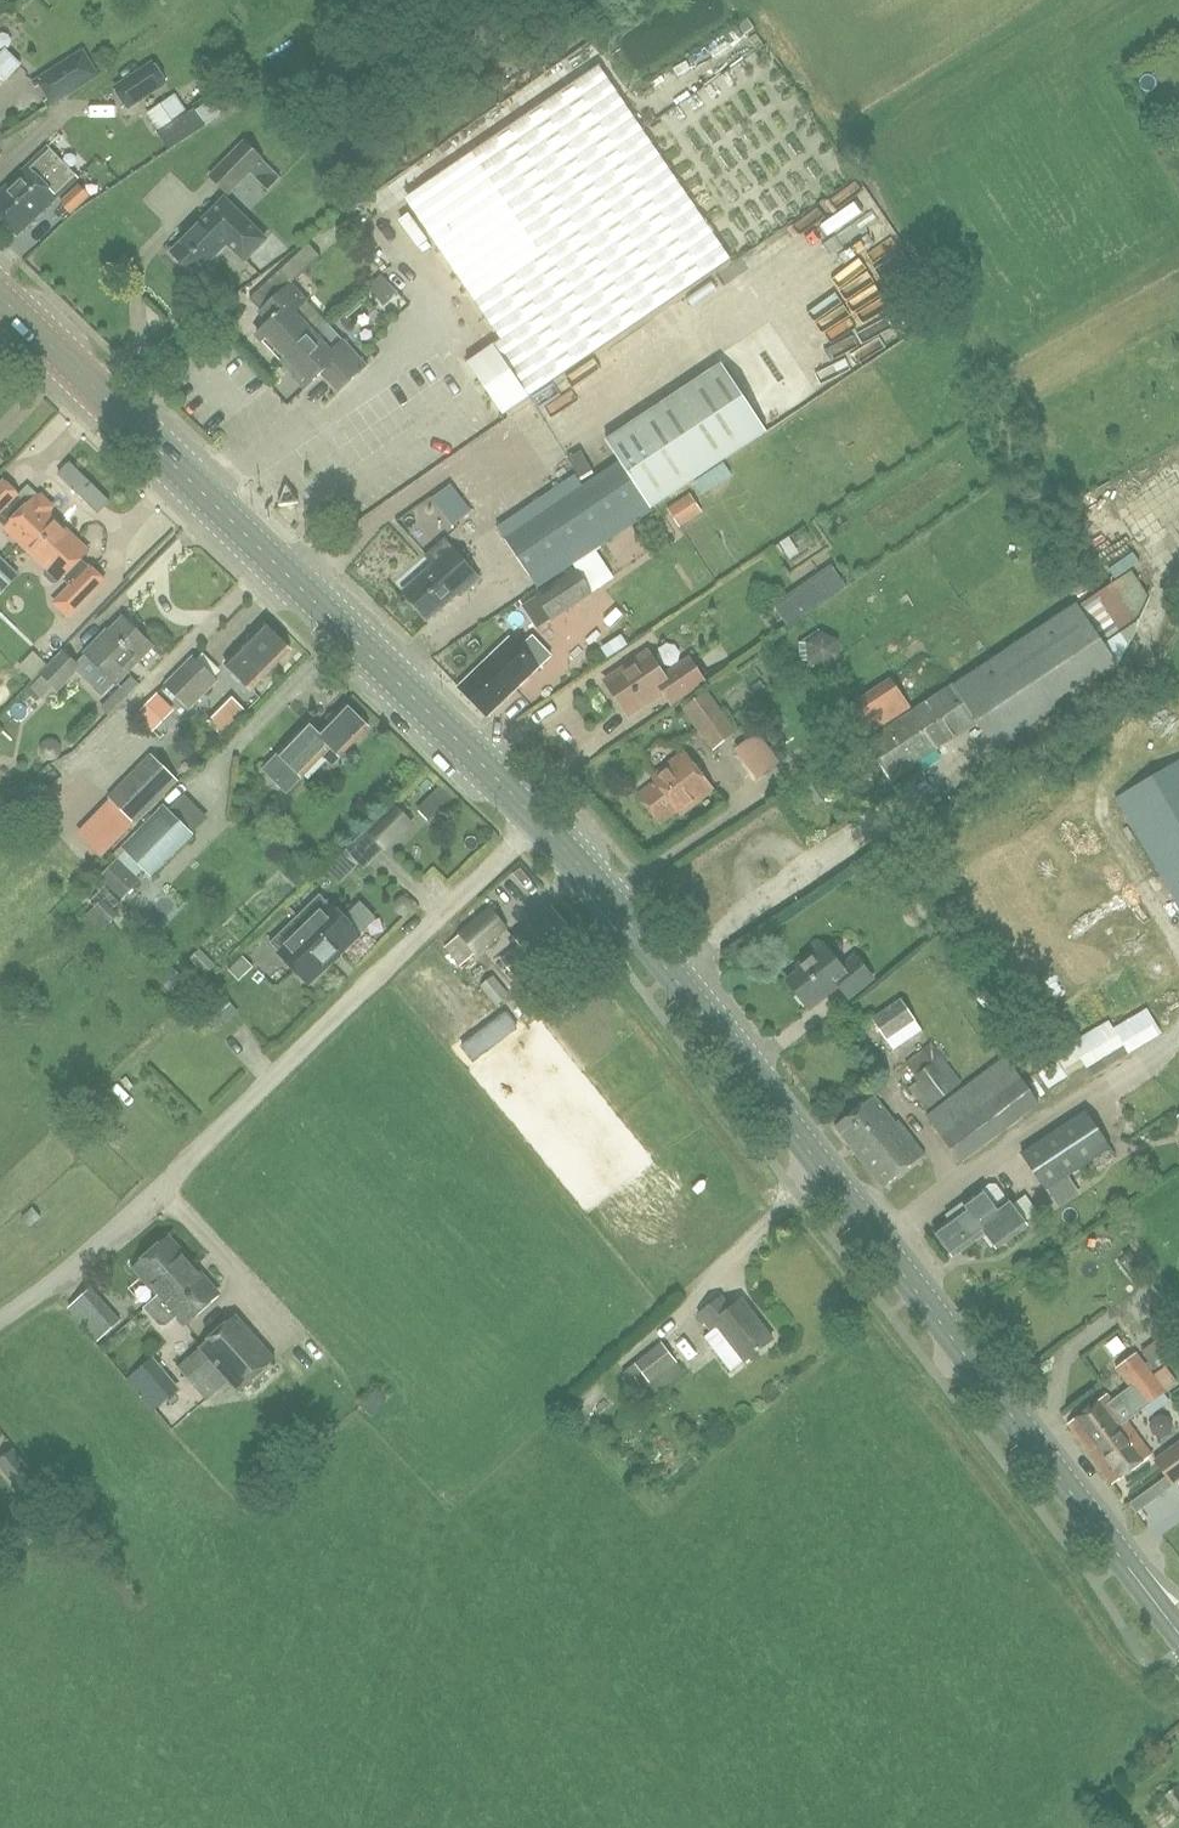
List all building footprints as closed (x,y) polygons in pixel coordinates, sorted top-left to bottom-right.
[(21,65),(5,50),(0,55),(0,86),(21,65)] [(83,50),(70,58),(33,82),(49,107),(99,75),(83,50)] [(128,110),(167,84),(152,61),(113,87),(128,110)] [(599,66),(420,188),(421,188),(456,240),(440,251),(458,277),(466,289),(501,340),(493,345),(467,363),(503,416),(733,259),(599,66)] [(235,107),(222,86),(193,106),(207,126),(235,107)] [(153,115),(166,135),(194,117),(181,97),(153,115)] [(228,196),(264,159),(244,139),(208,176),(228,196)] [(77,179),(47,148),(0,191),(0,195),(7,202),(12,198),(20,207),(28,200),(29,201),(33,198),(44,210),(77,179)] [(71,215),(90,197),(79,184),(60,202),(71,215)] [(16,237),(44,210),(33,198),(29,201),(28,200),(20,207),(12,198),(7,202),(0,195),(0,220),(16,237)] [(226,201),(215,212),(201,227),(199,225),(172,253),(195,275),(222,247),(223,248),(227,243),(246,261),(266,240),(226,201)] [(308,246),(248,301),(259,313),(258,314),(269,325),(255,337),(279,364),(311,335),(293,315),(306,304),(290,286),(319,259),(308,246)] [(311,274),(301,281),(315,299),(324,291),(311,274)] [(311,335),(279,364),(303,390),(320,374),(337,393),(365,368),(351,354),(343,344),(341,343),(343,341),(325,322),(324,323),(311,335)] [(621,463),(506,541),(538,588),(653,511),(652,508),(767,431),(723,365),(607,443),(621,463)] [(48,512),(52,506),(41,496),(35,500),(34,498),(25,507),(15,497),(17,494),(4,481),(0,484),(0,521),(6,527),(5,528),(31,553),(60,524),(48,512)] [(680,528),(702,513),(690,494),(667,509),(680,528)] [(60,524),(31,553),(47,568),(44,571),(44,576),(52,584),(58,584),(63,579),(70,586),(61,596),(52,604),(67,618),(74,609),(103,580),(89,566),(88,568),(79,559),(87,551),(60,524)] [(460,595),(479,579),(443,539),(424,557),(433,566),(403,593),(427,620),(457,593),(460,595)] [(1136,544),(1110,554),(1115,567),(1142,557),(1136,544)] [(20,573),(0,548),(0,579),(5,585),(20,573)] [(552,621),(594,593),(577,568),(535,595),(552,621)] [(1119,668),(1139,625),(1112,584),(1079,606),(1076,603),(865,743),(890,781),(977,723),(996,750),(1119,668)] [(115,682),(151,645),(123,617),(102,638),(100,636),(85,652),(115,682)] [(276,664),(290,650),(265,624),(225,664),(251,690),(266,674),(271,675),(277,669),(276,664)] [(806,645),(798,646),(800,661),(808,660),(808,663),(826,671),(841,659),(839,640),(821,632),(805,644),(806,645)] [(487,717),(551,656),(533,637),(520,649),(510,638),(459,687),(486,715),(487,717)] [(64,652),(42,674),(58,689),(79,667),(64,652)] [(669,705),(705,681),(690,659),(665,676),(649,653),(605,683),(627,715),(661,692),(669,705)] [(190,709),(218,681),(193,655),(164,684),(190,709)] [(866,734),(908,705),(893,683),(851,711),(866,734)] [(738,733),(708,691),(683,709),(712,751),(738,733)] [(223,738),(248,713),(232,697),(207,722),(223,738)] [(178,704),(164,716),(175,730),(190,718),(178,704)] [(357,715),(346,705),(318,733),(308,723),(265,769),(287,791),(330,746),(340,756),(369,727),(366,724),(366,719),(362,715),(357,715)] [(759,727),(729,749),(753,780),(783,757),(759,727)] [(652,776),(655,781),(637,795),(660,825),(678,811),(682,815),(713,790),(684,752),(652,776)] [(132,822),(136,826),(179,782),(150,754),(108,798),(118,807),(108,817),(123,831),(132,822)] [(1116,798),(1178,906),(1178,761),(1116,798)] [(457,809),(439,790),(417,813),(435,832),(457,809)] [(385,851),(413,823),(395,804),(368,833),(385,851)] [(136,863),(152,878),(194,836),(167,809),(125,851),(118,844),(105,857),(124,875),(136,863)] [(320,895),(295,919),(270,943),(278,952),(309,984),(359,935),(329,903),(328,904),(320,895)] [(1039,896),(1024,907),(1034,921),(1049,910),(1039,896)] [(539,967),(576,936),(551,906),(514,938),(520,945),(502,961),(515,976),(533,960),(539,967)] [(476,953),(507,928),(490,908),(460,934),(444,948),(460,967),(476,953)] [(849,998),(873,979),(855,957),(841,967),(824,945),(797,967),(800,971),(787,981),(809,1010),(839,986),(849,998)] [(245,948),(232,958),(244,974),(257,964),(245,948)] [(501,1003),(512,993),(496,974),(485,984),(501,1003)] [(220,981),(197,994),(216,1026),(238,1013),(220,981)] [(1002,1008),(988,989),(976,998),(990,1017),(1002,1008)] [(1150,999),(1054,1039),(1065,1065),(1161,1025),(1150,999)] [(911,1019),(896,1000),(870,1021),(884,1040),(886,1039),(894,1050),(922,1031),(913,1018),(911,1019)] [(926,1111),(962,1083),(932,1042),(905,1063),(915,1077),(914,1078),(917,1082),(909,1088),(926,1111)] [(961,1163),(1040,1103),(1006,1058),(927,1117),(961,1163)] [(1069,1075),(1058,1061),(1039,1074),(1049,1089),(1069,1075)] [(882,1188),(925,1155),(899,1120),(895,1123),(874,1096),(835,1127),(882,1188)] [(1046,1191),(1111,1148),(1086,1111),(1022,1154),(1046,1191)] [(951,1219),(935,1231),(954,1257),(986,1233),(997,1248),(1027,1226),(1008,1200),(996,1209),(982,1190),(948,1216),(951,1219)] [(166,1327),(179,1317),(185,1324),(218,1295),(168,1238),(135,1267),(159,1295),(143,1309),(159,1327),(166,1327)] [(98,1342),(121,1322),(92,1288),(69,1308),(98,1342)] [(746,1361),(773,1340),(742,1300),(731,1309),(721,1297),(699,1315),(713,1332),(705,1338),(731,1371),(745,1360),(746,1361)] [(200,1348),(210,1359),(188,1378),(207,1399),(228,1380),(238,1391),(275,1359),(236,1315),(200,1348)] [(659,1393),(650,1383),(677,1362),(662,1342),(622,1374),(646,1403),(659,1393)] [(1137,1353),(1116,1369),(1130,1388),(1145,1408),(1166,1392),(1150,1371),(1137,1353)] [(180,1388),(153,1357),(128,1380),(154,1410),(180,1388)] [(1107,1395),(1068,1424),(1113,1484),(1152,1455),(1127,1421),(1145,1408),(1130,1388),(1112,1401),(1107,1395)] [(1173,1484),(1178,1480),(1178,1444),(1155,1461),(1173,1484)] [(35,1476),(14,1449),(0,1459),(0,1467),(18,1490),(35,1476)] [(1165,1796),(1178,1812),(1178,1789),(1177,1787),(1165,1796)]
